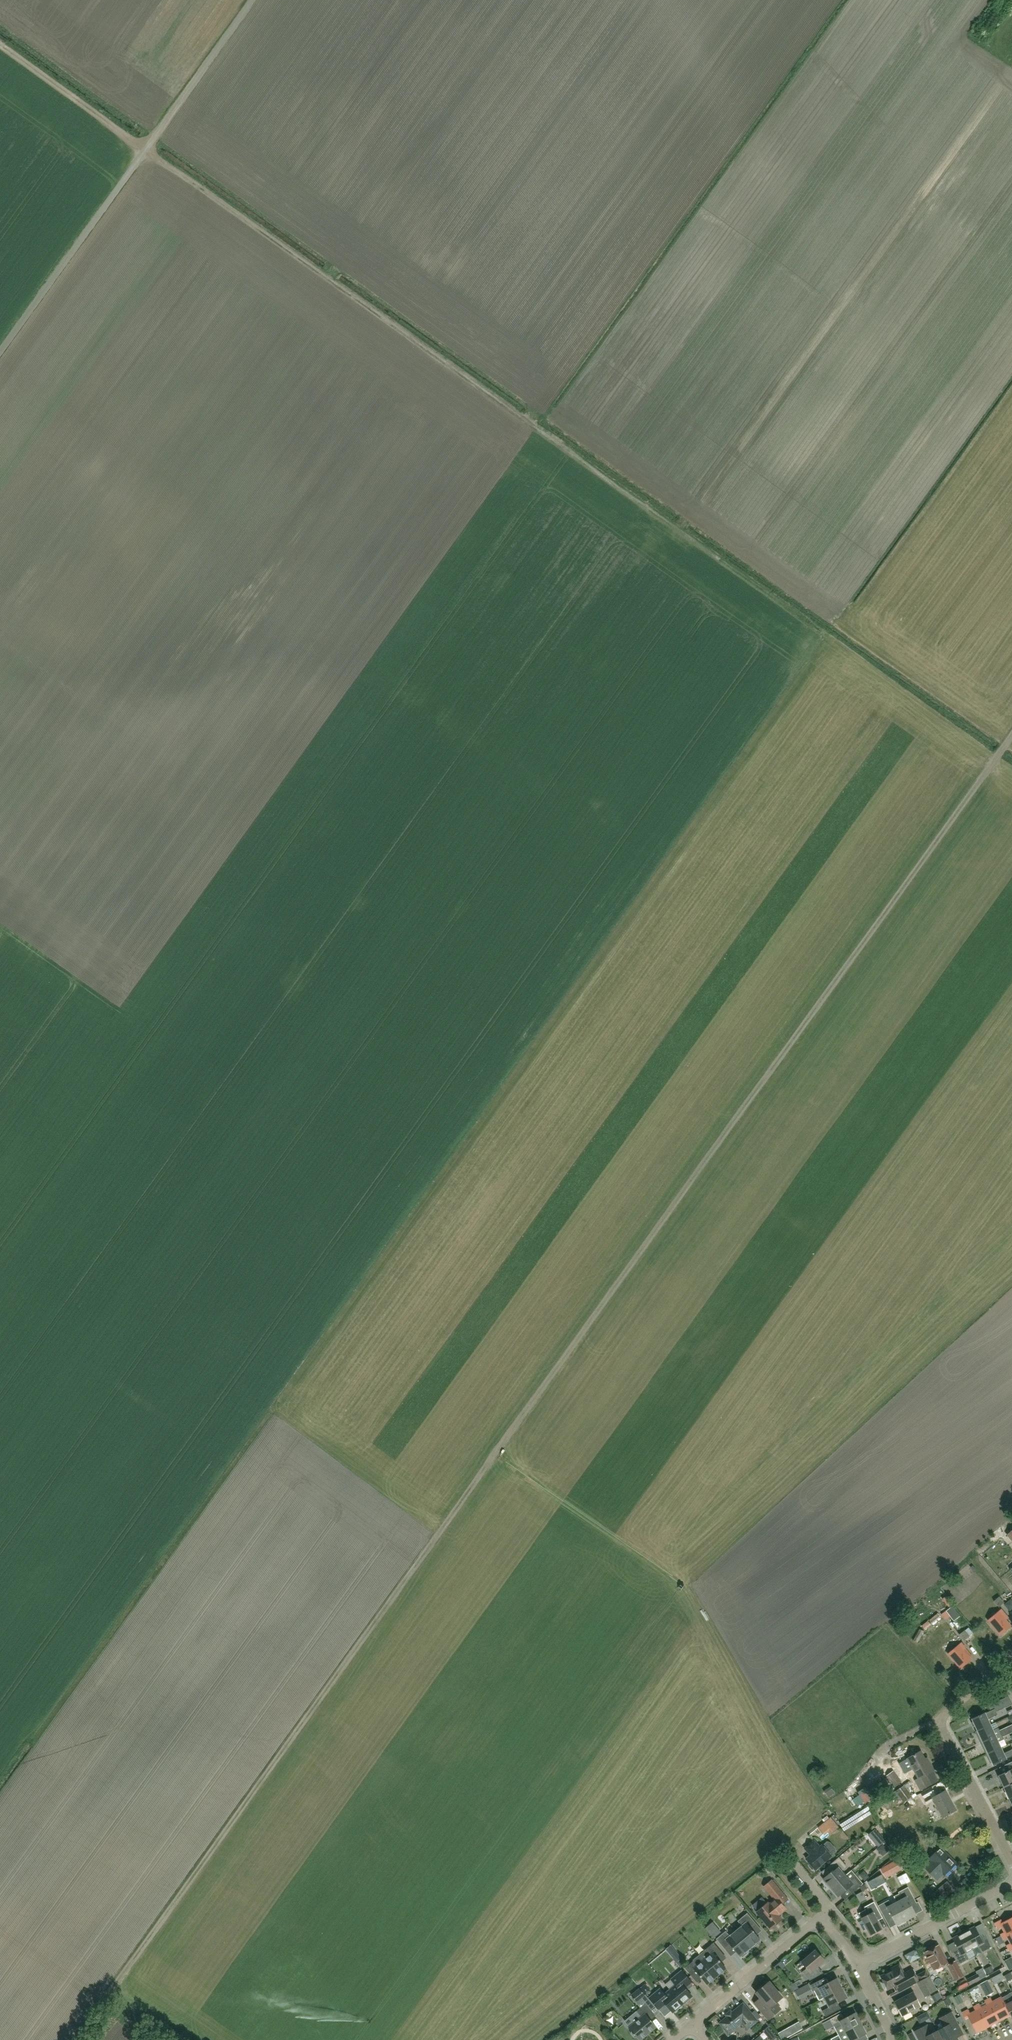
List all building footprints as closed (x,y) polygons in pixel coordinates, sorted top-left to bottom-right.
[(948,1605),(952,1603),(947,1595),(943,1598),(948,1605)] [(1004,1603),(999,1597),(994,1601),(999,1607),(1004,1603)] [(946,1612),(954,1622),(960,1616),(952,1606),(946,1612)] [(988,1621),(1000,1635),(1011,1627),(1005,1620),(1008,1618),(1001,1610),(988,1621)] [(938,1614),(929,1620),(932,1624),(940,1617),(938,1614)] [(964,1641),(969,1637),(964,1631),(959,1635),(964,1641)] [(960,1668),(970,1659),(963,1650),(965,1648),(961,1643),(948,1654),(960,1668)] [(994,1703),(998,1710),(1011,1704),(1008,1697),(994,1703)] [(995,1709),(972,1720),(978,1731),(990,1725),(988,1720),(998,1715),(995,1709)] [(990,1725),(978,1731),(976,1732),(979,1739),(981,1738),(983,1743),(1001,1734),(1009,1730),(1008,1727),(1000,1731),(999,1729),(993,1731),(990,1725)] [(1004,1740),(1001,1734),(983,1743),(985,1747),(983,1748),(986,1755),(1001,1748),(998,1742),(1004,1740)] [(1001,1748),(986,1755),(989,1761),(991,1761),(994,1766),(1011,1757),(1011,1750),(1004,1754),(1001,1748)] [(924,1776),(933,1771),(928,1762),(926,1763),(920,1752),(907,1759),(918,1779),(914,1781),(919,1790),(929,1785),(924,1776)] [(1004,1788),(1011,1784),(1011,1763),(1000,1768),(1003,1775),(999,1776),(1004,1788)] [(895,1787),(902,1782),(893,1771),(886,1776),(895,1787)] [(904,1773),(900,1777),(905,1782),(909,1779),(904,1773)] [(886,1778),(869,1790),(875,1798),(891,1786),(886,1778)] [(904,1803),(912,1797),(904,1785),(895,1791),(904,1803)] [(830,1787),(823,1791),(828,1798),(835,1793),(830,1787)] [(942,1818),(955,1811),(945,1791),(936,1795),(933,1790),(922,1796),(925,1802),(932,1798),(942,1818)] [(859,1795),(863,1802),(866,1806),(871,1802),(864,1791),(859,1795)] [(837,1824),(831,1818),(824,1823),(830,1830),(837,1824)] [(820,1848),(814,1841),(805,1849),(810,1856),(806,1859),(810,1864),(810,1866),(812,1869),(814,1869),(815,1870),(831,1856),(835,1852),(835,1849),(830,1843),(827,1842),(822,1846),(820,1848)] [(944,1875),(955,1863),(939,1847),(927,1858),(929,1860),(923,1866),(936,1879),(942,1873),(944,1875)] [(880,1859),(874,1852),(868,1857),(874,1864),(880,1859)] [(823,1879),(830,1888),(846,1875),(843,1872),(847,1868),(839,1858),(829,1866),(833,1870),(823,1879)] [(896,1861),(890,1864),(895,1874),(901,1871),(896,1861)] [(880,1869),(884,1877),(889,1875),(884,1867),(880,1869)] [(852,1893),(862,1885),(850,1871),(846,1875),(830,1888),(838,1897),(848,1888),(852,1893)] [(869,1877),(864,1871),(859,1875),(864,1881),(869,1877)] [(756,1912),(770,1929),(781,1919),(778,1915),(785,1909),(778,1901),(784,1896),(772,1880),(764,1887),(774,1899),(769,1904),(767,1903),(756,1912)] [(945,1898),(955,1890),(947,1881),(938,1889),(945,1898)] [(893,1897),(896,1903),(906,1921),(916,1915),(911,1906),(916,1903),(908,1888),(898,1893),(899,1894),(893,1897)] [(906,1921),(896,1903),(891,1906),(888,1901),(878,1906),(885,1920),(891,1917),(896,1926),(906,1921)] [(877,1922),(875,1917),(880,1915),(874,1902),(868,1905),(864,1907),(865,1910),(859,1914),(861,1918),(862,1920),(858,1922),(863,1931),(867,1929),(870,1936),(881,1930),(877,1922)] [(736,1931),(750,1948),(754,1945),(755,1946),(760,1942),(759,1941),(760,1940),(750,1927),(755,1923),(747,1914),(738,1921),(742,1926),(736,1931)] [(1011,1932),(1011,1918),(1002,1923),(1000,1920),(994,1923),(997,1929),(1001,1927),(1004,1933),(1006,1932),(1008,1934),(1011,1932)] [(960,1935),(970,1929),(968,1926),(958,1931),(960,1935)] [(963,1933),(972,1950),(979,1946),(982,1952),(993,1946),(987,1935),(980,1939),(974,1927),(963,1933)] [(750,1948),(736,1931),(730,1937),(726,1932),(716,1939),(724,1948),(729,1944),(740,1957),(741,1956),(742,1957),(747,1953),(746,1952),(750,1948)] [(1004,1933),(1000,1935),(1003,1940),(1007,1938),(1010,1944),(1011,1943),(1011,1932),(1008,1934),(1006,1932),(1004,1933)] [(968,1959),(965,1953),(972,1950),(963,1933),(952,1939),(958,1950),(953,1953),(959,1964),(968,1959)] [(699,1956),(716,1976),(726,1968),(715,1956),(721,1951),(714,1943),(699,1956)] [(929,1951),(925,1953),(934,1970),(947,1963),(938,1947),(937,1947),(936,1945),(928,1949),(929,1951)] [(912,1964),(921,1956),(913,1948),(905,1956),(912,1964)] [(809,1981),(820,1975),(815,1968),(824,1961),(815,1951),(802,1962),(806,1968),(802,1972),(809,1981)] [(706,1985),(716,1976),(699,1956),(685,1968),(691,1976),(696,1972),(706,1985)] [(955,1980),(962,1976),(955,1962),(948,1966),(955,1980)] [(887,1989),(895,1986),(898,1992),(918,1982),(912,1970),(904,1974),(899,1965),(891,1969),(892,1971),(880,1977),(883,1982),(882,1983),(885,1989),(886,1988),(887,1989)] [(993,1971),(991,1967),(985,1970),(987,1975),(993,1971)] [(682,2005),(692,1997),(686,1989),(687,1989),(687,1987),(691,1983),(692,1983),(682,1971),(671,1980),(675,1985),(670,1990),(682,2005)] [(917,1976),(920,1981),(917,1983),(924,1997),(936,1990),(928,1977),(925,1971),(917,1976)] [(977,1975),(967,1980),(969,1985),(980,1980),(977,1975)] [(823,1998),(841,1988),(836,1979),(831,1982),(828,1976),(811,1986),(819,2001),(823,1998)] [(958,1991),(968,1985),(965,1979),(960,1982),(961,1983),(956,1986),(958,1991)] [(989,1987),(986,1981),(980,1984),(983,1990),(989,1987)] [(754,2003),(768,2019),(780,2010),(774,2003),(781,1998),(768,1983),(756,1993),(760,1998),(754,2003)] [(969,1989),(971,1994),(979,1990),(977,1985),(969,1989)] [(841,1988),(823,1998),(829,2008),(822,2011),(825,2017),(840,2009),(837,2003),(847,1998),(841,1988)] [(639,1989),(632,1995),(637,2002),(644,1995),(639,1989)] [(664,2006),(666,2006),(667,2006),(673,2013),(682,2005),(670,1990),(664,1994),(660,1989),(649,1998),(659,2010),(660,2009),(664,2006)] [(901,2016),(920,2006),(913,1993),(894,2003),(901,2016)] [(964,2002),(960,1994),(954,1997),(958,2005),(964,2002)] [(990,2006),(998,2021),(1010,2015),(1005,2006),(1005,2005),(1001,1998),(992,2003),(990,1999),(984,2002),(986,2006),(987,2007),(990,2006)] [(638,2039),(640,2039),(656,2027),(651,2020),(655,2016),(645,2004),(636,2012),(641,2018),(629,2028),(632,2032),(631,2034),(634,2037),(636,2038),(638,2039)] [(757,2021),(743,2004),(720,2023),(728,2033),(741,2022),(747,2029),(757,2021)] [(979,2012),(987,2027),(998,2021),(990,2006),(987,2007),(986,2006),(981,2008),(979,2004),(973,2007),(975,2011),(976,2013),(979,2012)] [(976,2013),(975,2011),(970,2014),(968,2010),(962,2013),(965,2019),(968,2018),(976,2033),(987,2027),(979,2012),(976,2013)] [(830,2020),(835,2029),(838,2035),(860,2024),(855,2013),(843,2019),(840,2014),(830,2020)] [(937,2031),(942,2039),(957,2039),(956,2038),(962,2035),(951,2013),(939,2019),(944,2027),(937,2031)] [(838,2035),(841,2039),(854,2039),(866,2034),(860,2024),(838,2035)] [(926,2026),(914,2032),(919,2039),(942,2039),(937,2031),(931,2034),(926,2026)]
